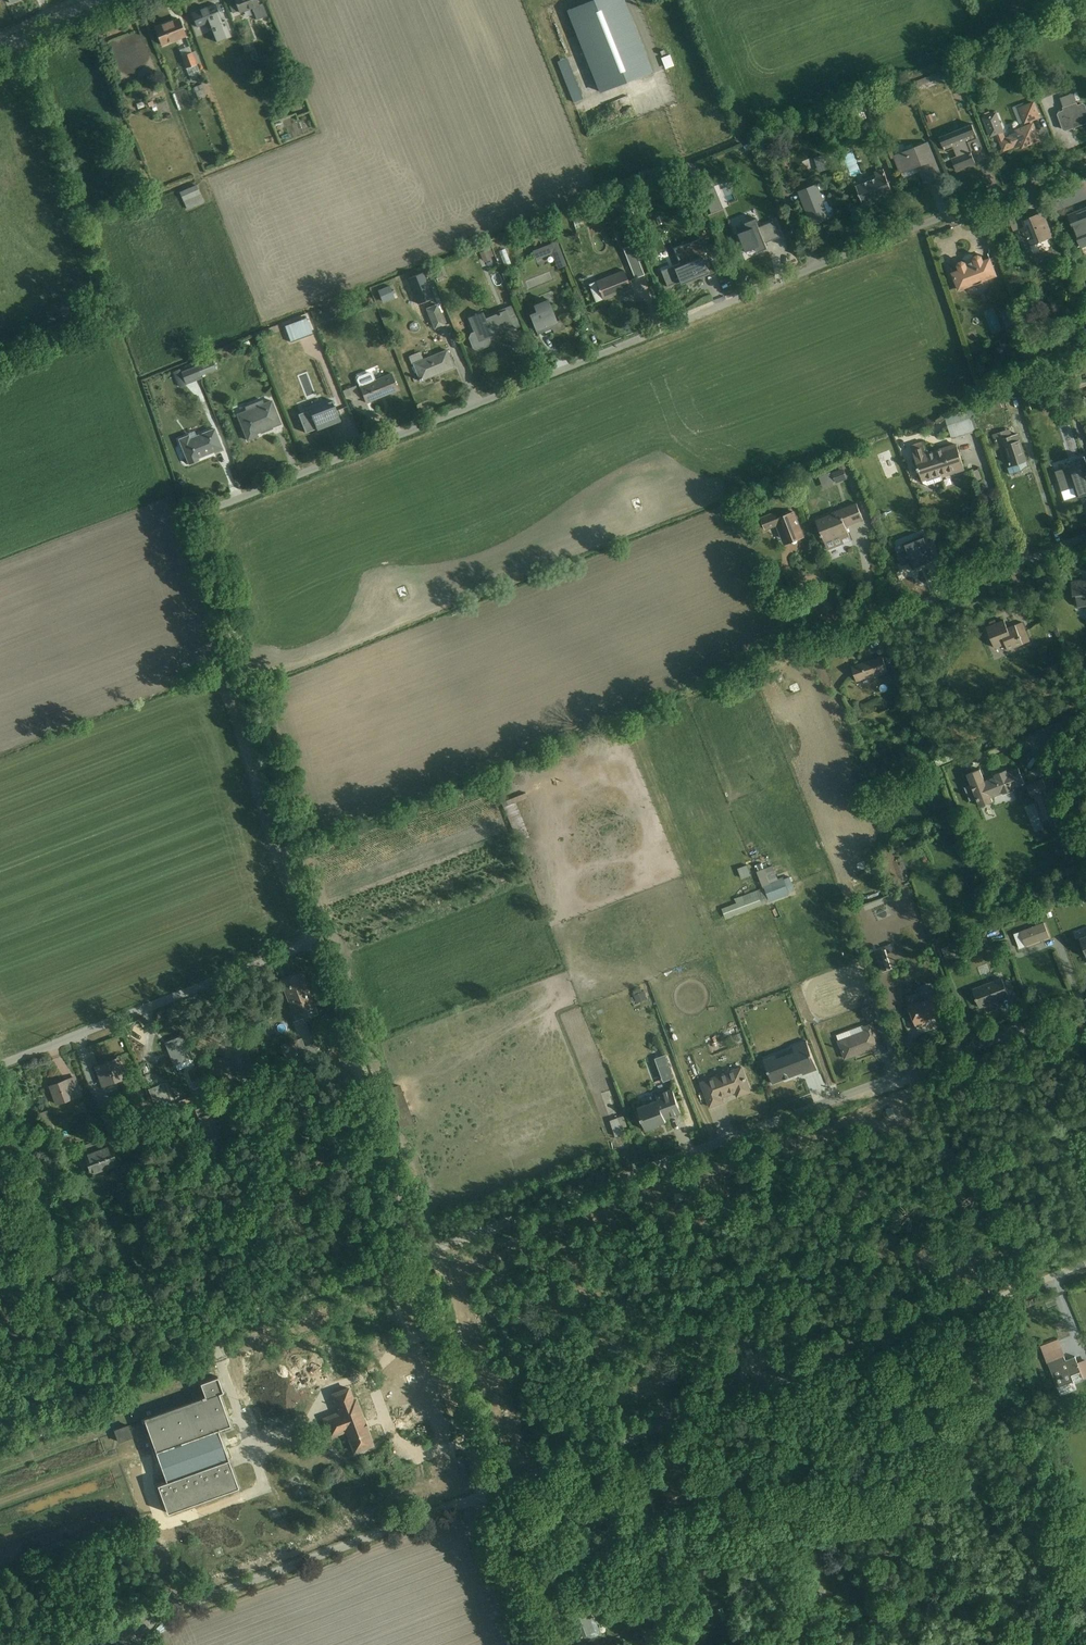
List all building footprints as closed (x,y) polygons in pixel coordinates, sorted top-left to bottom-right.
[(262,5),(260,0),(228,0),(235,16),(262,5)] [(197,29),(223,18),(216,1),(190,13),(197,29)] [(161,48),(188,37),(180,16),(153,27),(161,48)] [(181,53),(185,67),(197,63),(192,50),(181,53)] [(660,56),(664,67),(673,64),(669,53),(660,56)] [(557,59),(573,100),(582,97),(566,56),(557,59)] [(939,71),(918,77),(920,84),(941,78),(939,71)] [(1040,140),(1034,123),(1045,119),(1038,98),(1014,107),(1021,125),(1008,130),(1000,108),(987,113),(1002,153),(1040,140)] [(1085,125),(1085,100),(1059,110),(1068,132),(1085,125)] [(981,139),(975,123),(941,136),(947,153),(951,151),(958,170),(978,163),(971,142),(981,139)] [(791,134),(793,142),(803,139),(801,131),(791,134)] [(902,173),(935,161),(928,143),(895,156),(902,173)] [(848,177),(860,174),(854,151),(843,154),(848,177)] [(866,205),(897,195),(889,173),(858,184),(866,205)] [(185,208),(203,203),(197,184),(179,190),(185,208)] [(800,193),(814,226),(834,217),(820,184),(800,193)] [(1034,246),(1055,238),(1045,212),(1024,219),(1034,246)] [(1085,239),(1085,215),(1073,220),(1082,241),(1085,239)] [(749,251),(783,237),(775,218),(741,232),(749,251)] [(532,249),(536,258),(551,252),(558,268),(566,264),(556,240),(532,249)] [(633,276),(642,273),(632,242),(623,245),(633,276)] [(478,251),(482,261),(494,256),(490,246),(478,251)] [(665,250),(657,255),(662,263),(670,258),(665,250)] [(963,291),(1001,276),(992,253),(954,268),(963,291)] [(702,254),(660,267),(666,286),(708,273),(702,254)] [(417,302),(433,295),(422,270),(407,276),(417,302)] [(603,300),(632,288),(625,271),(596,282),(603,300)] [(595,301),(602,298),(595,279),(588,282),(595,301)] [(377,289),(382,300),(394,295),(389,283),(377,289)] [(539,332),(559,324),(550,299),(529,307),(539,332)] [(425,306),(433,328),(445,324),(437,302),(425,306)] [(479,341),(509,330),(503,312),(486,318),(484,312),(469,317),(479,341)] [(307,317),(285,324),(289,340),(312,333),(307,317)] [(420,381),(456,367),(448,348),(413,362),(420,381)] [(177,384),(217,373),(213,359),(173,371),(177,384)] [(366,403),(400,390),(389,360),(355,373),(366,403)] [(198,380),(190,382),(192,393),(201,391),(198,380)] [(355,385),(342,389),(345,398),(358,394),(355,385)] [(247,440),(283,427),(272,399),(237,412),(247,440)] [(307,436),(343,423),(335,400),(299,414),(307,436)] [(1016,403),(1007,406),(1012,418),(1021,415),(1016,403)] [(1012,465),(1029,459),(1018,426),(993,434),(998,449),(1006,446),(1012,465)] [(189,465),(224,452),(215,427),(180,440),(189,465)] [(925,481),(967,467),(956,434),(915,448),(925,481)] [(1085,496),(1085,457),(1069,462),(1071,467),(1056,472),(1063,492),(1078,487),(1081,498),(1085,496)] [(833,471),(836,481),(846,478),(843,468),(833,471)] [(818,475),(823,487),(835,483),(831,470),(818,475)] [(866,518),(859,501),(820,517),(831,544),(853,535),(849,524),(866,518)] [(782,544),(805,536),(795,508),(761,520),(765,530),(776,527),(782,544)] [(923,535),(903,543),(906,549),(895,553),(899,563),(906,560),(909,568),(933,559),(923,535)] [(1085,604),(1085,579),(1076,579),(1077,604),(1085,604)] [(1009,648),(1024,642),(1014,617),(988,628),(996,647),(1007,642),(1009,648)] [(860,682),(890,672),(885,655),(854,665),(860,682)] [(968,773),(982,807),(998,801),(996,796),(1030,783),(1022,763),(988,776),(984,766),(968,773)] [(1035,794),(1043,820),(1056,816),(1047,788),(1046,788),(1044,782),(1028,787),(1030,796),(1035,794)] [(755,866),(763,887),(735,897),(736,901),(720,907),(724,918),(795,893),(788,875),(777,879),(771,861),(755,866)] [(739,876),(748,875),(747,865),(738,866),(739,876)] [(871,924),(879,921),(875,909),(867,912),(871,924)] [(1022,950),(1052,938),(1046,921),(1015,933),(1022,950)] [(293,1014),(316,1006),(304,971),(282,979),(293,1014)] [(982,1008),(1013,997),(1005,977),(975,988),(982,1008)] [(632,992),(636,1001),(645,997),(641,988),(632,992)] [(918,1024),(948,1012),(940,992),(910,1004),(918,1024)] [(863,1018),(873,1015),(870,1005),(860,1008),(863,1018)] [(847,1059),(881,1046),(873,1025),(838,1038),(847,1059)] [(178,1064),(199,1057),(190,1031),(169,1038),(178,1064)] [(244,1077),(263,1070),(252,1041),(233,1049),(244,1077)] [(773,1082),(820,1067),(812,1041),(765,1056),(773,1082)] [(653,1057),(660,1082),(655,1084),(657,1091),(666,1089),(663,1080),(673,1077),(667,1053),(653,1057)] [(102,1088),(129,1079),(121,1057),(95,1066),(102,1088)] [(711,1107),(753,1092),(745,1067),(702,1081),(711,1107)] [(57,1108),(84,1100),(77,1077),(50,1086),(57,1108)] [(394,1086),(395,1097),(403,1095),(402,1085),(394,1086)] [(648,1127),(686,1113),(676,1087),(638,1101),(648,1127)] [(212,1106),(195,1108),(199,1141),(216,1139),(212,1106)] [(623,1135),(621,1127),(626,1127),(624,1116),(610,1118),(613,1137),(623,1135)] [(93,1175),(121,1166),(115,1148),(87,1158),(93,1175)] [(413,1315),(405,1318),(410,1332),(418,1329),(413,1315)] [(1058,1386),(1084,1377),(1076,1355),(1066,1359),(1058,1339),(1043,1345),(1058,1386)] [(169,1513),(241,1487),(221,1430),(233,1426),(222,1394),(226,1392),(220,1377),(204,1382),(208,1396),(146,1418),(169,1482),(160,1486),(169,1513)] [(351,1385),(329,1393),(337,1412),(321,1418),(329,1438),(344,1432),(352,1453),(374,1445),(351,1385)] [(446,1422),(434,1426),(436,1432),(448,1428),(446,1422)] [(117,1443),(132,1438),(128,1424),(113,1429),(117,1443)] [(450,1429),(437,1433),(439,1440),(452,1436),(450,1429)] [(814,1459),(827,1454),(822,1441),(809,1446),(814,1459)] [(406,1456),(406,1464),(428,1463),(428,1455),(406,1456)] [(752,1543),(764,1539),(759,1525),(748,1528),(752,1543)] [(576,1638),(599,1630),(585,1591),(562,1599),(576,1638)]
